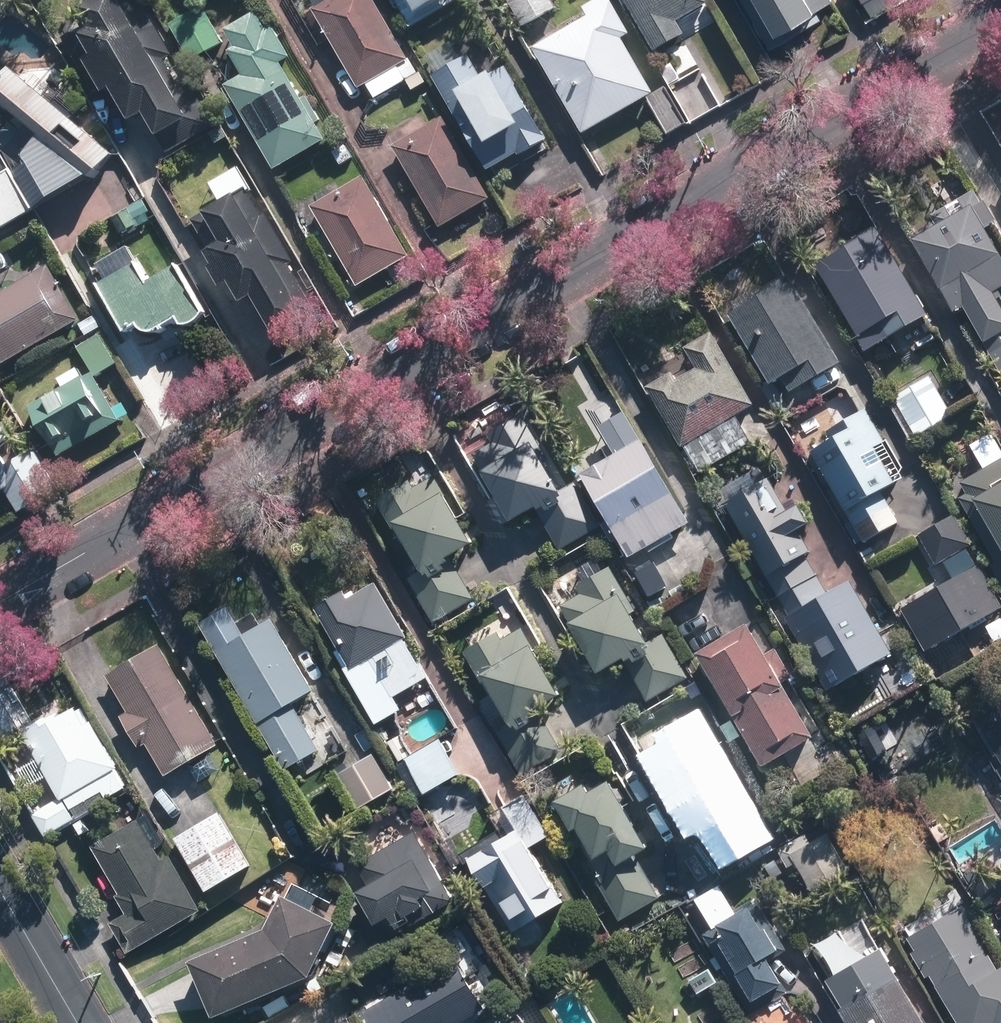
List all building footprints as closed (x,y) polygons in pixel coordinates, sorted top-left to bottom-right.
[(137,0),(111,0),(80,17),(87,29),(63,43),(79,72),(86,68),(103,98),(112,93),(131,127),(146,118),(166,154),(213,128),(188,84),(177,91),(163,64),(170,59),(137,0)] [(375,99),(417,74),(374,0),(330,0),(313,10),(359,89),(367,84),(375,99)] [(409,30),(456,3),(454,0),(392,0),(409,30)] [(552,0),(507,0),(522,28),(557,9),(552,0)] [(584,136),(654,95),(622,40),(631,35),(610,0),(598,0),(584,8),(589,17),(534,50),(584,136)] [(655,53),(684,35),(677,23),(708,5),(706,0),(624,0),(655,53)] [(821,20),(815,10),(831,1),(830,0),(742,0),(770,49),(821,20)] [(191,62),(225,43),(205,7),(170,25),(191,62)] [(267,30),(257,14),(226,32),(235,49),(229,52),(244,77),(226,87),(227,89),(225,91),(233,105),(235,103),(275,172),(327,141),(317,123),(322,121),(308,97),(303,100),(282,64),(293,58),(274,26),(267,30)] [(466,59),(461,61),(452,44),(427,58),(436,76),(434,77),(457,119),(458,119),(488,171),(492,169),(494,171),(513,160),(511,158),(518,154),(519,157),(547,141),(508,71),(481,86),(466,59)] [(113,153),(10,68),(0,81),(0,103),(41,137),(24,157),(28,163),(13,171),(35,208),(90,177),(92,179),(113,153)] [(666,89),(648,99),(669,135),(687,125),(666,89)] [(440,228),(490,199),(442,118),(392,147),(440,228)] [(0,173),(0,228),(33,209),(10,168),(0,173)] [(357,288),(410,257),(364,177),(311,208),(357,288)] [(976,191),(932,217),(936,223),(916,234),(919,238),(913,241),(954,313),(963,308),(981,337),(1000,375),(1000,307),(992,292),(1000,287),(1000,260),(999,257),(1000,256),(984,229),(996,221),(984,202),(983,203),(976,191)] [(253,303),(275,339),(316,316),(287,267),(292,264),(265,220),(262,222),(245,194),(192,226),(211,257),(206,260),(213,272),(210,274),(222,293),(230,288),(242,309),(253,303)] [(142,203),(127,212),(133,223),(149,215),(142,203)] [(895,356),(935,332),(926,316),(927,316),(877,228),(845,247),(847,249),(815,268),(865,352),(885,341),(895,356)] [(80,320),(48,265),(0,293),(0,367),(80,320)] [(148,284),(138,265),(122,275),(120,269),(109,276),(112,280),(97,289),(124,335),(136,328),(139,332),(142,334),(146,336),(149,336),(154,336),(156,334),(157,337),(166,333),(164,329),(177,323),(180,330),(185,330),(190,329),(194,327),(198,326),(200,322),(203,319),(204,315),(176,267),(148,284)] [(789,392),(839,364),(789,276),(757,295),(760,299),(730,315),(769,383),(762,387),(781,419),(791,413),(773,382),(781,378),(789,392)] [(87,335),(101,327),(95,316),(81,324),(87,335)] [(753,406),(711,332),(684,348),(695,369),(676,380),(672,373),(647,388),(681,447),(683,446),(699,473),(750,443),(735,416),(753,406)] [(115,410),(96,378),(118,365),(101,335),(78,348),(93,373),(84,379),(83,377),(78,369),(59,380),(64,388),(31,408),(59,456),(121,420),(130,414),(124,404),(115,410)] [(952,415),(929,376),(893,397),(915,436),(952,415)] [(898,522),(880,491),(892,484),(872,449),(884,443),(864,409),(825,432),(830,440),(809,452),(844,512),(845,511),(863,542),(898,522)] [(562,491),(545,462),(548,460),(523,416),(490,435),(494,443),(474,454),(513,521),(536,508),(561,550),(601,527),(576,482),(562,491)] [(5,419),(0,422),(0,445),(15,437),(5,419)] [(630,559),(690,524),(642,440),(582,474),(630,559)] [(6,492),(18,514),(58,492),(36,453),(7,469),(0,458),(0,495),(6,492)] [(960,483),(966,495),(960,499),(996,562),(991,565),(1000,582),(1000,459),(960,483)] [(473,545),(434,478),(414,489),(410,482),(377,501),(403,545),(405,543),(422,572),(408,581),(433,625),(475,601),(450,559),(473,545)] [(777,597),(815,575),(805,556),(809,553),(797,532),(807,526),(796,506),(786,512),(767,478),(722,504),(765,579),(766,578),(777,597)] [(969,568),(960,550),(970,544),(952,513),(915,534),(934,566),(943,560),(953,577),(946,582),(940,570),(922,580),(928,592),(898,609),(923,652),(1000,607),(976,564),(969,568)] [(654,604),(673,593),(654,561),(635,572),(654,604)] [(581,594),(561,606),(601,674),(624,660),(648,703),(689,679),(664,635),(650,643),(633,614),(636,612),(610,568),(577,588),(581,594)] [(815,575),(777,597),(787,616),(783,619),(824,691),(891,654),(849,581),(826,594),(815,575)] [(335,653),(377,725),(403,710),(396,698),(427,680),(404,640),(408,638),(377,584),(349,600),(344,592),(316,608),(340,650),(335,653)] [(201,625),(286,772),(320,751),(294,705),(315,692),(273,619),(263,626),(255,614),(238,624),(229,609),(201,625)] [(759,654),(741,623),(690,653),(758,768),(809,738),(776,682),(787,676),(770,648),(759,654)] [(562,697),(522,629),(502,641),(498,633),(465,653),(491,696),(494,695),(511,724),(496,733),(522,777),(563,752),(538,710),(562,697)] [(219,745),(160,644),(107,676),(128,713),(121,717),(140,749),(147,745),(166,777),(219,745)] [(972,723),(994,761),(997,759),(1000,766),(1000,706),(972,723)] [(60,797),(62,801),(66,798),(73,810),(105,792),(108,798),(126,788),(116,770),(117,769),(91,722),(85,726),(76,710),(62,717),(60,714),(24,734),(60,797)] [(695,724),(694,723),(664,740),(669,748),(647,760),(674,806),(687,827),(702,818),(726,860),(765,837),(744,800),(740,802),(737,796),(720,768),(724,766),(698,723),(695,724)] [(873,727),(857,736),(870,759),(886,751),(873,727)] [(390,743),(400,761),(411,755),(401,736),(390,743)] [(425,793),(460,774),(441,739),(406,758),(407,761),(398,766),(415,797),(424,792),(425,793)] [(357,810),(395,788),(375,754),(338,776),(357,810)] [(585,787),(555,803),(557,806),(554,808),(578,849),(583,847),(601,879),(597,882),(620,921),(661,898),(637,856),(647,849),(609,783),(590,795),(585,787)] [(469,859),(513,933),(563,903),(529,848),(550,836),(526,796),(504,809),(518,832),(485,851),(484,850),(469,859)] [(62,801),(60,797),(33,814),(46,836),(73,820),(62,801)] [(251,865),(221,813),(176,839),(206,891),(251,865)] [(128,954),(203,911),(170,856),(164,860),(140,819),(92,847),(120,895),(116,897),(127,914),(110,923),(128,954)] [(81,835),(89,831),(84,821),(76,825),(81,835)] [(402,928),(411,923),(412,926),(454,901),(415,832),(358,866),(370,887),(358,894),(363,903),(356,908),(367,926),(361,929),(372,949),(403,931),(402,928)] [(812,891),(849,871),(828,835),(813,844),(807,834),(778,850),(789,868),(796,864),(812,891)] [(450,839),(441,844),(454,868),(463,863),(450,839)] [(783,873),(775,860),(766,865),(774,879),(783,873)] [(214,1019),(310,978),(310,977),(338,924),(283,897),(266,931),(191,963),(214,1019)] [(757,902),(753,905),(701,936),(749,1015),(786,992),(768,961),(786,950),(757,902)] [(961,908),(909,939),(916,952),(911,955),(926,978),(930,976),(958,1022),(1000,1022),(1000,968),(998,970),(961,908)] [(847,1022),(923,1022),(879,949),(823,982),(847,1022)] [(451,959),(417,978),(419,981),(364,1012),(371,1022),(462,1022),(486,1010),(457,959),(453,962),(451,959)] [(308,998),(324,988),(319,979),(302,989),(308,998)] [(348,1013),(329,1022),(353,1022),(348,1013)]
